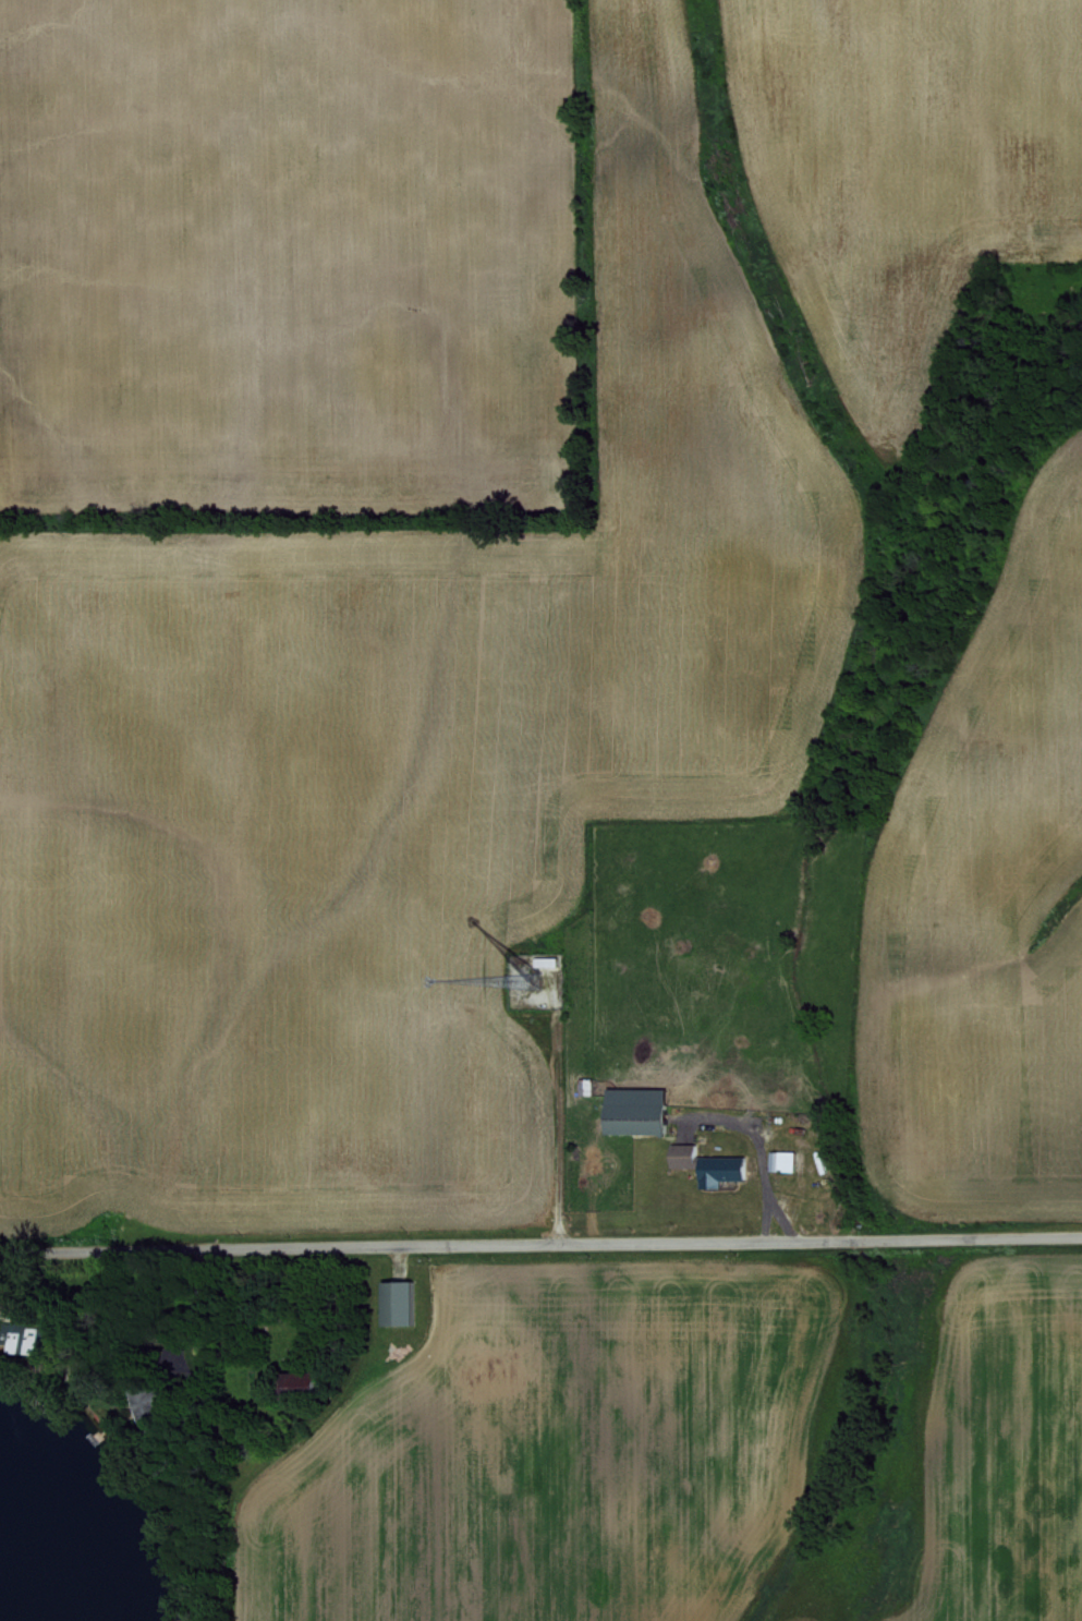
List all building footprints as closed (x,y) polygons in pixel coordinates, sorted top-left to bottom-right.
[(557,955),(533,956),(534,967),(557,966),(557,955)] [(665,1088),(604,1087),(604,1133),(664,1134),(665,1088)] [(670,1166),(695,1167),(695,1143),(670,1142),(670,1166)] [(769,1170),(795,1171),(795,1151),(770,1150),(769,1170)] [(721,1180),(744,1180),(744,1156),(700,1155),(699,1187),(721,1188),(721,1180)] [(380,1281),(380,1325),(411,1325),(410,1281),(380,1281)] [(38,1337),(1,1334),(2,1321),(0,1321),(0,1349),(37,1353),(38,1337)]
